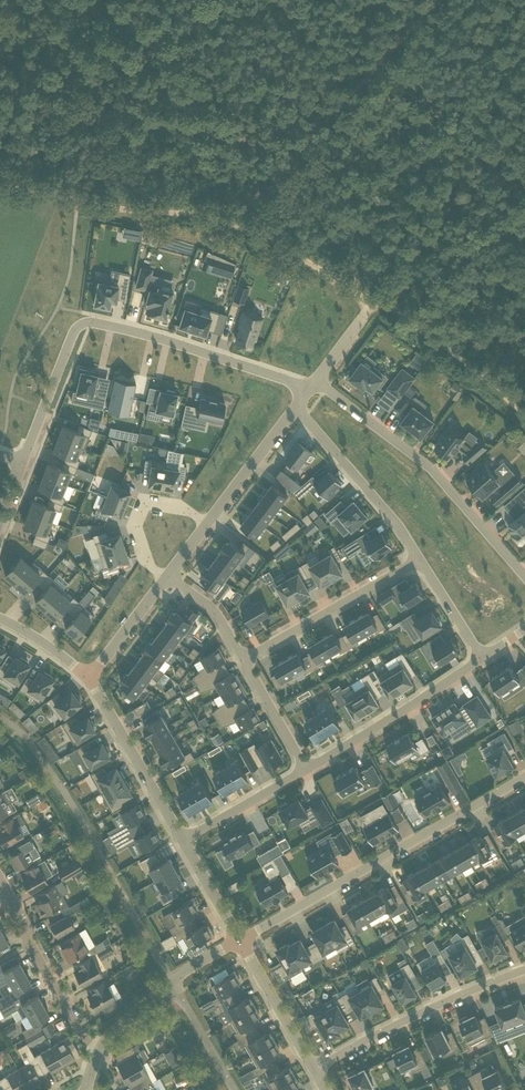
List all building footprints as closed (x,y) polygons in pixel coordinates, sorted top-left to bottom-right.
[(140,240),(142,231),(133,229),(131,238),(140,240)] [(145,233),(141,260),(154,262),(158,235),(145,233)] [(214,259),(210,269),(231,276),(235,263),(207,251),(205,257),(214,259)] [(141,268),(136,287),(146,290),(144,299),(146,300),(145,307),(147,308),(146,312),(155,315),(154,317),(161,319),(162,317),(165,318),(167,311),(168,312),(168,309),(168,308),(170,299),(172,300),(174,293),(172,292),(173,291),(158,287),(148,285),(152,271),(141,268)] [(110,284),(98,281),(98,284),(97,284),(96,289),(97,290),(94,304),(109,307),(111,299),(116,300),(116,298),(125,300),(130,274),(112,271),(110,284)] [(243,303),(248,289),(239,286),(234,300),(243,303)] [(181,318),(179,326),(205,334),(207,329),(214,331),(220,313),(200,306),(198,312),(185,308),(184,311),(182,311),(180,317),(181,318)] [(262,317),(244,312),(239,327),(240,328),(236,342),(251,346),(253,339),(254,340),(262,317)] [(416,354),(410,362),(419,369),(425,360),(416,354)] [(379,374),(381,372),(372,365),(371,368),(362,361),(356,369),(354,367),(346,378),(357,386),(358,383),(365,388),(367,386),(373,390),(377,385),(380,388),(386,379),(379,374)] [(76,393),(88,395),(86,405),(103,409),(107,392),(94,389),(97,375),(88,373),(88,370),(79,368),(77,377),(79,378),(76,393)] [(415,378),(403,368),(388,388),(400,397),(415,378)] [(140,414),(142,402),(132,400),(136,384),(135,384),(134,385),(115,381),(115,379),(114,379),(107,412),(108,412),(108,410),(128,415),(127,416),(128,416),(129,411),(140,414)] [(457,401),(466,389),(459,384),(450,396),(457,401)] [(157,403),(150,401),(146,417),(159,420),(161,412),(173,414),(177,394),(175,393),(176,391),(167,389),(166,391),(160,390),(157,403)] [(421,437),(434,421),(410,403),(414,399),(406,392),(394,407),(402,414),(403,413),(407,415),(401,422),(421,437)] [(223,410),(225,403),(216,401),(216,400),(215,400),(215,401),(210,399),(209,399),(209,400),(201,398),(198,409),(195,408),(195,406),(185,404),(181,425),(191,427),(193,419),(208,423),(208,420),(221,422),(222,417),(223,417),(224,411),(223,410)] [(98,430),(100,419),(90,417),(88,428),(98,430)] [(84,449),(92,430),(79,424),(76,431),(63,426),(58,438),(82,447),(82,448),(84,449)] [(465,438),(449,426),(439,439),(441,440),(435,447),(448,457),(454,450),(455,451),(458,448),(466,454),(463,457),(469,463),(486,448),(481,441),(480,442),(475,439),(472,444),(465,438)] [(138,433),(131,431),(129,440),(136,441),(138,433)] [(141,432),(139,440),(145,442),(147,434),(141,432)] [(77,459),(82,448),(82,447),(58,438),(53,450),(67,456),(64,462),(77,467),(80,460),(77,459)] [(116,448),(119,449),(121,441),(111,438),(116,448)] [(298,467),(312,450),(299,440),(285,457),(290,461),(283,469),(282,469),(275,477),(294,491),(302,484),(291,475),(298,467)] [(115,449),(113,445),(107,443),(104,451),(112,455),(115,449)] [(165,468),(166,462),(145,459),(143,473),(150,474),(148,485),(162,488),(165,468)] [(74,474),(77,467),(64,462),(62,468),(48,463),(43,475),(67,485),(72,473),(74,474)] [(492,472),(484,463),(473,473),(474,474),(467,480),(468,482),(467,483),(472,489),(473,488),(474,489),(476,488),(483,496),(490,490),(494,495),(491,498),(497,504),(523,482),(517,475),(516,476),(511,470),(505,476),(497,468),(492,472)] [(184,479),(186,466),(179,465),(178,470),(165,468),(162,488),(175,490),(177,478),(184,479)] [(313,476),(294,492),(299,499),(315,485),(328,499),(335,493),(333,490),(342,483),(331,470),(318,481),(313,476)] [(62,497),(67,485),(43,475),(39,488),(52,493),(49,499),(62,504),(65,498),(62,497)] [(130,492),(111,484),(106,497),(125,504),(130,492)] [(241,525),(256,537),(287,496),(272,484),(241,525)] [(512,499),(520,507),(524,502),(524,488),(512,499)] [(120,517),(125,504),(106,497),(104,496),(99,509),(96,508),(94,514),(107,520),(109,513),(120,517)] [(55,509),(60,511),(62,504),(49,499),(47,506),(34,500),(29,513),(50,521),(50,520),(55,509)] [(342,499),(325,514),(333,523),(341,516),(352,529),(368,515),(367,514),(368,513),(364,508),(363,509),(355,499),(347,506),(342,499)] [(314,509),(309,514),(314,519),(319,514),(314,509)] [(522,543),(524,541),(524,511),(508,526),(514,533),(513,533),(522,543)] [(53,521),(50,520),(50,521),(29,513),(24,525),(37,530),(35,537),(48,542),(50,535),(48,534),(53,521)] [(325,522),(320,516),(314,521),(320,527),(325,522)] [(75,525),(71,536),(87,531),(86,525),(75,525)] [(313,534),(306,526),(303,529),(309,536),(313,534)] [(93,536),(100,555),(124,547),(119,534),(108,538),(106,531),(93,536)] [(367,532),(341,548),(348,558),(361,550),(363,552),(365,551),(371,560),(376,557),(377,558),(386,553),(385,551),(392,546),(383,531),(372,539),(367,532)] [(303,544),(308,541),(304,534),(299,537),(303,544)] [(35,537),(32,543),(45,548),(48,542),(35,537)] [(56,547),(63,549),(66,539),(59,537),(56,547)] [(220,549),(222,551),(222,550),(238,562),(250,546),(244,542),(240,548),(230,540),(228,542),(227,541),(220,549)] [(52,551),(54,545),(47,542),(45,548),(45,549),(52,551)] [(331,554),(321,560),(332,579),(342,573),(336,562),(342,558),(335,546),(329,549),(331,554)] [(128,560),(124,547),(100,555),(104,568),(101,569),(104,576),(119,571),(117,564),(128,560)] [(222,550),(222,551),(215,559),(231,571),(238,562),(222,550)] [(30,566),(29,565),(20,557),(5,574),(15,583),(30,566)] [(231,571),(215,559),(209,567),(209,568),(225,580),(231,571)] [(332,579),(321,560),(310,566),(308,561),(302,565),(309,577),(314,574),(321,585),(332,579)] [(33,561),(29,565),(30,566),(15,583),(25,592),(34,581),(39,585),(48,575),(33,561)] [(303,581),(309,577),(301,565),(295,569),(298,573),(288,579),(299,598),(309,592),(303,581)] [(209,568),(209,567),(208,566),(201,575),(202,576),(201,578),(211,585),(207,591),(220,601),(232,585),(225,580),(209,568)] [(270,570),(264,573),(268,581),(274,578),(270,570)] [(64,589),(48,575),(39,585),(44,590),(35,601),(45,609),(60,592),(64,589)] [(260,587),(265,580),(259,576),(255,582),(260,587)] [(299,598),(288,579),(277,585),(275,581),(269,584),(276,597),(281,593),(288,605),(299,598)] [(391,588),(377,596),(383,604),(393,597),(396,601),(402,597),(407,606),(424,595),(416,582),(402,591),(398,584),(391,588)] [(115,597),(119,591),(112,587),(108,593),(115,597)] [(85,605),(95,594),(89,589),(79,600),(85,605)] [(70,601),(60,592),(45,609),(55,618),(64,607),(69,612),(78,601),(73,597),(70,601)] [(262,600),(241,611),(250,626),(270,615),(262,600)] [(94,615),(78,601),(69,612),(74,616),(65,627),(75,636),(94,615)] [(167,619),(169,620),(185,632),(190,636),(197,626),(193,622),(199,614),(188,606),(182,614),(177,610),(175,612),(174,611),(167,619)] [(414,612),(399,621),(404,629),(408,627),(411,632),(418,627),(424,636),(441,625),(441,624),(442,623),(438,617),(437,617),(432,610),(419,619),(414,612)] [(368,611),(357,618),(366,634),(374,629),(376,633),(386,627),(378,613),(371,617),(368,611)] [(366,634),(357,618),(345,625),(353,640),(348,644),(350,648),(359,643),(357,639),(366,634)] [(169,620),(162,629),(178,641),(185,632),(169,620)] [(178,641),(162,629),(156,638),(172,650),(178,641)] [(333,632),(321,639),(330,654),(339,649),(341,653),(350,648),(348,644),(343,636),(337,639),(333,632)] [(441,634),(420,647),(429,660),(436,656),(441,664),(460,652),(451,637),(445,641),(441,634)] [(172,650),(156,638),(153,642),(151,640),(150,642),(151,643),(149,646),(165,659),(172,650)] [(330,654),(321,639),(309,645),(313,653),(307,656),(312,664),(315,668),(324,663),(321,659),(330,654)] [(165,659),(149,646),(146,650),(145,649),(144,650),(145,651),(142,655),(158,667),(165,659)] [(194,647),(191,651),(197,655),(200,651),(194,647)] [(193,677),(198,684),(224,669),(221,663),(226,660),(219,648),(201,658),(206,667),(193,677)] [(197,655),(191,651),(188,654),(194,659),(197,655)] [(297,652),(285,659),(294,675),(303,670),(305,674),(315,668),(312,664),(306,667),(297,652)] [(409,685),(413,682),(404,667),(410,663),(403,652),(396,656),(400,663),(389,669),(403,691),(410,687),(409,685)] [(142,655),(136,664),(152,676),(158,681),(164,672),(158,667),(142,655)] [(28,664),(27,663),(28,662),(21,657),(19,659),(15,656),(9,666),(3,662),(0,666),(0,677),(15,686),(28,664)] [(459,662),(456,657),(450,660),(454,666),(459,662)] [(294,675),(285,659),(274,666),(278,673),(271,676),(279,689),(288,683),(286,680),(294,675)] [(152,676),(136,664),(129,673),(145,685),(152,676)] [(524,679),(524,664),(519,669),(520,670),(515,673),(510,665),(490,679),(500,694),(519,681),(520,682),(524,679)] [(181,665),(178,668),(184,673),(186,669),(181,665)] [(181,676),(184,673),(178,668),(175,672),(181,676)] [(228,675),(224,669),(198,684),(202,692),(217,686),(221,694),(242,682),(237,674),(235,675),(233,672),(228,675)] [(403,691),(389,669),(379,676),(375,669),(368,673),(375,684),(381,681),(390,696),(395,694),(396,695),(403,691)] [(39,701),(52,679),(51,678),(52,676),(44,672),(43,674),(39,671),(33,681),(27,677),(19,689),(39,701)] [(129,673),(128,671),(121,680),(123,681),(122,683),(126,686),(122,691),(133,700),(137,695),(145,685),(129,673)] [(369,688),(375,684),(368,673),(362,677),(366,684),(355,690),(369,712),(376,708),(375,706),(379,703),(369,688)] [(246,690),(242,682),(221,694),(226,701),(213,712),(218,719),(244,704),(241,698),(246,695),(244,691),(246,690)] [(369,712),(355,690),(344,697),(356,717),(360,715),(361,717),(369,712)] [(60,719),(80,703),(79,702),(81,700),(75,693),(74,695),(70,691),(62,698),(57,692),(46,701),(60,719)] [(0,694),(0,702),(8,706),(11,699),(0,694)] [(492,716),(477,695),(463,705),(464,705),(459,709),(455,702),(432,717),(443,735),(450,731),(455,738),(465,732),(460,724),(471,717),(477,726),(492,716)] [(138,715),(151,707),(147,701),(134,708),(138,715)] [(328,708),(317,715),(328,733),(339,726),(330,712),(341,706),(338,701),(328,708)] [(13,702),(8,707),(14,712),(19,707),(13,702)] [(248,710),(244,704),(218,719),(222,726),(237,721),(242,729),(260,719),(253,707),(248,710)] [(151,735),(168,725),(159,708),(152,712),(156,718),(145,724),(146,726),(144,727),(150,737),(151,736),(151,735)] [(328,733),(317,715),(306,721),(317,740),(328,733)] [(25,726),(32,720),(29,716),(22,721),(25,726)] [(74,744),(95,730),(95,728),(96,727),(92,720),(90,721),(87,717),(78,722),(74,716),(61,724),(74,744)] [(513,733),(523,728),(519,719),(509,723),(513,733)] [(258,730),(268,727),(266,720),(256,723),(258,730)] [(157,745),(174,735),(168,725),(151,735),(151,736),(157,745)] [(430,749),(423,737),(415,742),(409,732),(386,746),(395,762),(418,749),(421,754),(430,749)] [(488,742),(490,744),(482,749),(492,767),(491,768),(494,774),(496,774),(497,775),(513,765),(508,755),(515,751),(505,732),(496,737),(497,737),(488,742)] [(437,741),(432,734),(427,737),(431,744),(437,741)] [(162,754),(179,745),(174,735),(157,745),(162,754)] [(265,763),(268,769),(283,760),(272,740),(257,748),(255,744),(241,753),(251,771),(265,763)] [(76,748),(88,769),(110,756),(110,755),(111,754),(107,746),(105,747),(103,742),(93,748),(90,741),(76,748)] [(59,757),(49,743),(42,748),(47,755),(53,762),(59,757)] [(185,755),(179,745),(162,754),(160,755),(166,765),(167,764),(168,765),(179,759),(183,766),(195,758),(191,751),(185,755)] [(453,753),(451,749),(446,748),(442,750),(446,757),(453,753)] [(453,792),(462,787),(447,760),(438,765),(453,792)] [(248,780),(237,761),(226,768),(236,786),(248,780)] [(369,779),(373,786),(382,781),(372,764),(363,769),(364,770),(360,772),(356,765),(334,778),(343,794),(365,782),(365,781),(369,779)] [(126,779),(121,771),(119,772),(117,767),(107,773),(103,767),(91,774),(102,793),(126,779)] [(236,786),(226,768),(214,774),(225,793),(236,786)] [(122,799),(132,794),(129,789),(131,788),(126,779),(102,793),(113,813),(125,805),(122,799)] [(212,800),(202,781),(190,788),(201,806),(212,800)] [(441,806),(450,801),(441,784),(415,798),(425,816),(434,810),(435,812),(442,808),(441,806)] [(77,786),(72,789),(77,796),(82,793),(77,786)] [(201,806),(190,788),(179,794),(189,813),(201,806)] [(16,809),(5,790),(0,793),(0,817),(7,813),(7,815),(16,809)] [(383,796),(391,810),(398,805),(390,791),(383,796)] [(39,811),(46,807),(39,792),(26,799),(29,806),(35,804),(39,811)] [(334,819),(322,799),(311,805),(312,806),(306,809),(299,798),(288,805),(287,802),(279,807),(281,809),(279,810),(289,826),(299,820),(301,824),(311,818),(310,817),(316,814),(323,826),(334,819)] [(107,846),(142,827),(138,820),(146,816),(139,803),(121,813),(128,824),(110,834),(110,835),(103,839),(107,846)] [(383,803),(358,818),(373,844),(399,830),(390,813),(389,814),(383,803)] [(516,812),(524,828),(524,807),(516,812)] [(399,820),(405,817),(401,808),(395,810),(399,820)] [(1,830),(0,831),(0,839),(4,846),(22,836),(17,826),(24,822),(19,812),(0,823),(0,829),(1,830)] [(517,836),(524,831),(524,828),(516,812),(506,818),(517,836)] [(348,817),(340,820),(345,832),(353,829),(348,817)] [(517,836),(506,818),(506,817),(494,824),(499,831),(493,834),(501,848),(506,845),(505,843),(517,836)] [(146,833),(142,827),(107,846),(111,854),(118,849),(119,850),(137,840),(143,851),(161,841),(153,828),(146,833)] [(226,852),(230,858),(237,854),(237,856),(238,855),(245,850),(246,851),(246,850),(246,849),(252,846),(253,847),(260,843),(253,830),(246,834),(244,830),(236,834),(235,833),(235,834),(231,836),(230,836),(231,837),(221,843),(225,849),(224,850),(225,852),(226,852)] [(334,857),(342,852),(343,854),(352,849),(341,830),(337,832),(335,830),(316,841),(322,851),(307,860),(317,876),(339,864),(334,857)] [(484,865),(484,866),(501,856),(491,838),(485,841),(481,834),(470,841),(483,865),(484,865)] [(9,855),(16,868),(32,859),(26,850),(33,846),(29,838),(13,846),(16,852),(9,855)] [(284,838),(278,841),(279,844),(283,851),(289,847),(284,838)] [(483,865),(470,841),(461,846),(470,863),(471,863),(475,870),(483,865)] [(266,851),(271,860),(273,859),(281,854),(284,852),(283,851),(279,844),(266,851)] [(470,863),(461,846),(452,852),(461,869),(470,863)] [(442,856),(452,874),(461,869),(452,852),(447,854),(442,856)] [(146,872),(153,872),(157,880),(176,868),(170,857),(160,862),(155,853),(140,861),(146,872)] [(273,859),(283,876),(291,871),(281,854),(273,859)] [(434,862),(443,879),(452,874),(442,856),(438,859),(434,862)] [(77,859),(57,870),(63,880),(78,872),(81,870),(83,869),(82,868),(84,867),(79,858),(77,859)] [(53,874),(44,859),(24,871),(27,876),(25,877),(28,881),(24,883),(29,892),(46,882),(45,879),(53,874)] [(424,867),(434,884),(443,879),(434,862),(424,867)] [(434,884),(424,867),(415,872),(425,890),(434,884)] [(183,880),(176,868),(157,880),(161,887),(158,893),(164,903),(179,895),(174,885),(183,880)] [(81,870),(78,872),(75,876),(81,881),(86,875),(81,870)] [(425,890),(415,872),(404,879),(408,886),(402,889),(410,903),(416,900),(414,896),(425,890)] [(257,891),(255,892),(259,899),(261,898),(266,906),(274,901),(275,902),(281,898),(280,897),(289,893),(280,876),(279,877),(277,873),(269,877),(271,881),(257,889),(257,891)] [(480,879),(483,885),(488,882),(485,876),(480,879)] [(483,885),(480,879),(475,882),(478,888),(483,885)] [(61,895),(55,884),(38,893),(42,900),(36,903),(42,915),(60,905),(56,899),(61,895)] [(376,892),(377,892),(387,909),(391,917),(408,908),(398,889),(392,892),(388,885),(376,892)] [(463,893),(466,899),(472,896),(469,890),(463,893)] [(387,909),(377,892),(367,898),(377,915),(387,909)] [(505,892),(504,906),(518,907),(518,892),(505,892)] [(170,927),(174,934),(195,922),(192,916),(198,912),(195,907),(198,905),(193,897),(173,909),(173,910),(170,912),(176,923),(170,927)] [(377,915),(367,898),(357,903),(367,920),(377,915)] [(443,901),(446,906),(451,903),(448,898),(443,901)] [(83,906),(80,900),(67,908),(70,914),(83,906)] [(367,920),(357,903),(347,909),(351,915),(345,919),(353,934),(359,930),(357,926),(367,920)] [(496,914),(491,917),(495,924),(500,922),(496,914)] [(508,924),(520,947),(521,946),(522,948),(524,946),(524,914),(508,924)] [(74,927),(67,915),(50,924),(53,930),(51,931),(54,936),(56,935),(57,936),(74,927)] [(324,926),(335,945),(339,952),(355,942),(347,927),(341,931),(335,919),(324,926)] [(195,922),(174,934),(177,940),(184,936),(190,948),(204,940),(205,942),(215,936),(210,927),(208,929),(205,924),(199,927),(195,922)] [(508,938),(509,938),(500,922),(495,924),(494,925),(485,927),(486,935),(481,937),(493,959),(508,951),(502,941),(508,937),(508,938)] [(324,951),(335,945),(324,926),(313,932),(319,943),(313,947),(320,959),(327,956),(324,951)] [(88,949),(78,932),(64,940),(67,945),(61,948),(68,961),(88,949)] [(450,954),(461,975),(463,974),(464,975),(470,972),(469,970),(471,969),(471,968),(474,966),(475,967),(477,966),(471,955),(479,951),(468,933),(463,936),(463,937),(446,946),(450,954)] [(392,939),(389,934),(383,937),(387,942),(392,939)] [(396,940),(403,951),(409,947),(403,936),(396,940)] [(300,939),(290,945),(301,964),(311,959),(314,963),(320,959),(313,947),(307,950),(300,939)] [(91,955),(105,947),(102,941),(88,949),(91,955)] [(301,964),(290,945),(289,943),(277,949),(285,963),(272,970),(281,985),(287,982),(285,979),(304,969),(301,964)] [(432,985),(433,987),(447,979),(438,964),(446,960),(441,952),(434,956),(432,954),(417,962),(421,970),(423,969),(428,980),(427,980),(430,986),(432,985)] [(102,975),(90,955),(74,964),(78,971),(75,972),(82,986),(102,975)] [(9,982),(25,973),(19,962),(8,968),(4,962),(0,965),(0,987),(9,982)] [(405,975),(392,983),(403,1001),(404,1000),(405,1002),(410,999),(410,997),(417,993),(408,978),(416,974),(409,962),(401,967),(405,975)] [(240,979),(235,970),(225,976),(226,978),(212,986),(218,997),(212,1000),(211,999),(202,1005),(203,1006),(202,1006),(206,1013),(213,1008),(219,1005),(237,995),(234,989),(240,985),(237,980),(240,979)] [(23,995),(20,990),(31,983),(25,973),(9,982),(0,987),(0,991),(3,997),(0,998),(0,1008),(23,995)] [(371,985),(361,991),(372,1010),(383,1004),(377,992),(383,989),(376,976),(369,980),(371,985)] [(96,1010),(115,999),(104,980),(88,989),(91,995),(88,996),(96,1010)] [(372,1010),(361,991),(358,986),(341,996),(348,1009),(355,1005),(361,1016),(372,1010)] [(296,998),(291,990),(285,993),(290,1001),(295,999),(296,998)] [(121,1005),(129,1001),(125,993),(116,997),(121,1005)] [(4,1016),(17,1009),(22,1018),(27,1014),(43,1005),(37,995),(26,1001),(23,995),(0,1008),(0,1010),(4,1016)] [(239,1017),(256,1007),(252,1000),(250,1002),(247,997),(240,1000),(237,995),(219,1005),(213,1008),(217,1015),(219,1014),(225,1024),(232,1020),(232,1021),(232,1020),(239,1017)] [(342,1012),(348,1009),(341,996),(335,1000),(337,1004),(327,1010),(338,1030),(349,1023),(342,1012)] [(495,1008),(500,1022),(503,1027),(504,1026),(524,1018),(524,1003),(523,1004),(520,998),(511,1002),(511,1001),(504,1004),(495,1008)] [(298,1005),(295,999),(290,1001),(294,1008),(298,1005)] [(42,1028),(38,1022),(49,1016),(43,1005),(27,1014),(22,1018),(22,1020),(26,1028),(28,1028),(22,1031),(26,1037),(42,1028)] [(338,1030),(327,1010),(324,1006),(306,1016),(305,1013),(299,1017),(307,1032),(320,1025),(328,1038),(339,1032),(338,1030)] [(260,1013),(256,1007),(239,1017),(232,1020),(232,1021),(238,1031),(236,1033),(240,1039),(257,1029),(254,1023),(260,1020),(257,1015),(260,1013)] [(485,1016),(478,1020),(475,1014),(467,1017),(467,1016),(460,1019),(461,1021),(459,1021),(471,1045),(493,1033),(485,1016)] [(445,1034),(442,1028),(426,1036),(426,1037),(425,1038),(428,1045),(430,1044),(435,1053),(442,1050),(445,1055),(460,1048),(452,1031),(445,1034)] [(252,1055),(276,1042),(272,1035),(270,1037),(267,1032),(260,1035),(257,1029),(240,1039),(234,1042),(238,1049),(246,1044),(252,1055)] [(151,1037),(155,1044),(165,1039),(161,1031),(151,1037)] [(29,1036),(25,1038),(29,1046),(33,1044),(29,1036)] [(52,1046),(63,1066),(67,1064),(67,1065),(68,1064),(67,1063),(75,1059),(69,1048),(75,1045),(70,1036),(52,1046)] [(44,1073),(34,1056),(27,1042),(17,1048),(23,1060),(27,1058),(30,1062),(18,1069),(29,1088),(33,1086),(34,1087),(34,1086),(41,1082),(38,1076),(44,1073)] [(279,1048),(276,1042),(252,1055),(258,1066),(253,1069),(257,1076),(259,1074),(277,1064),(273,1058),(280,1054),(277,1049),(279,1048)] [(116,1063),(123,1075),(142,1064),(147,1061),(145,1059),(148,1057),(143,1048),(140,1049),(137,1044),(133,1046),(132,1046),(127,1049),(130,1055),(116,1063)] [(412,1050),(410,1044),(402,1048),(401,1046),(394,1049),(395,1051),(394,1052),(402,1069),(410,1065),(413,1071),(421,1067),(427,1064),(419,1047),(412,1050)] [(63,1066),(52,1046),(34,1056),(44,1073),(50,1070),(51,1072),(59,1068),(59,1069),(60,1069),(59,1068),(63,1066)] [(170,1049),(164,1053),(168,1059),(174,1055),(170,1049)] [(152,1081),(142,1064),(123,1075),(129,1087),(132,1085),(135,1089),(137,1089),(143,1086),(152,1081)] [(265,1079),(272,1089),(296,1076),(292,1070),(289,1071),(287,1066),(280,1070),(277,1064),(259,1074),(263,1081),(265,1079)] [(427,1080),(434,1077),(427,1064),(421,1067),(427,1080)] [(473,1074),(478,1084),(477,1085),(480,1089),(483,1089),(488,1088),(489,1089),(498,1089),(499,1089),(503,1089),(506,1088),(505,1087),(507,1086),(498,1069),(490,1073),(487,1066),(473,1074)] [(374,1086),(365,1068),(356,1072),(355,1070),(346,1075),(348,1079),(350,1078),(356,1089),(366,1089),(374,1086)] [(6,1089),(12,1085),(15,1089),(26,1089),(29,1088),(18,1069),(1,1079),(6,1089)] [(471,1087),(477,1085),(478,1084),(473,1074),(458,1081),(461,1087),(455,1089),(472,1089),(471,1087)] [(442,1075),(436,1078),(440,1086),(446,1083),(442,1075)] [(300,1089),(297,1084),(299,1083),(296,1076),(272,1089),(298,1089),(300,1089)] [(152,1081),(143,1086),(145,1089),(157,1089),(152,1081)]
